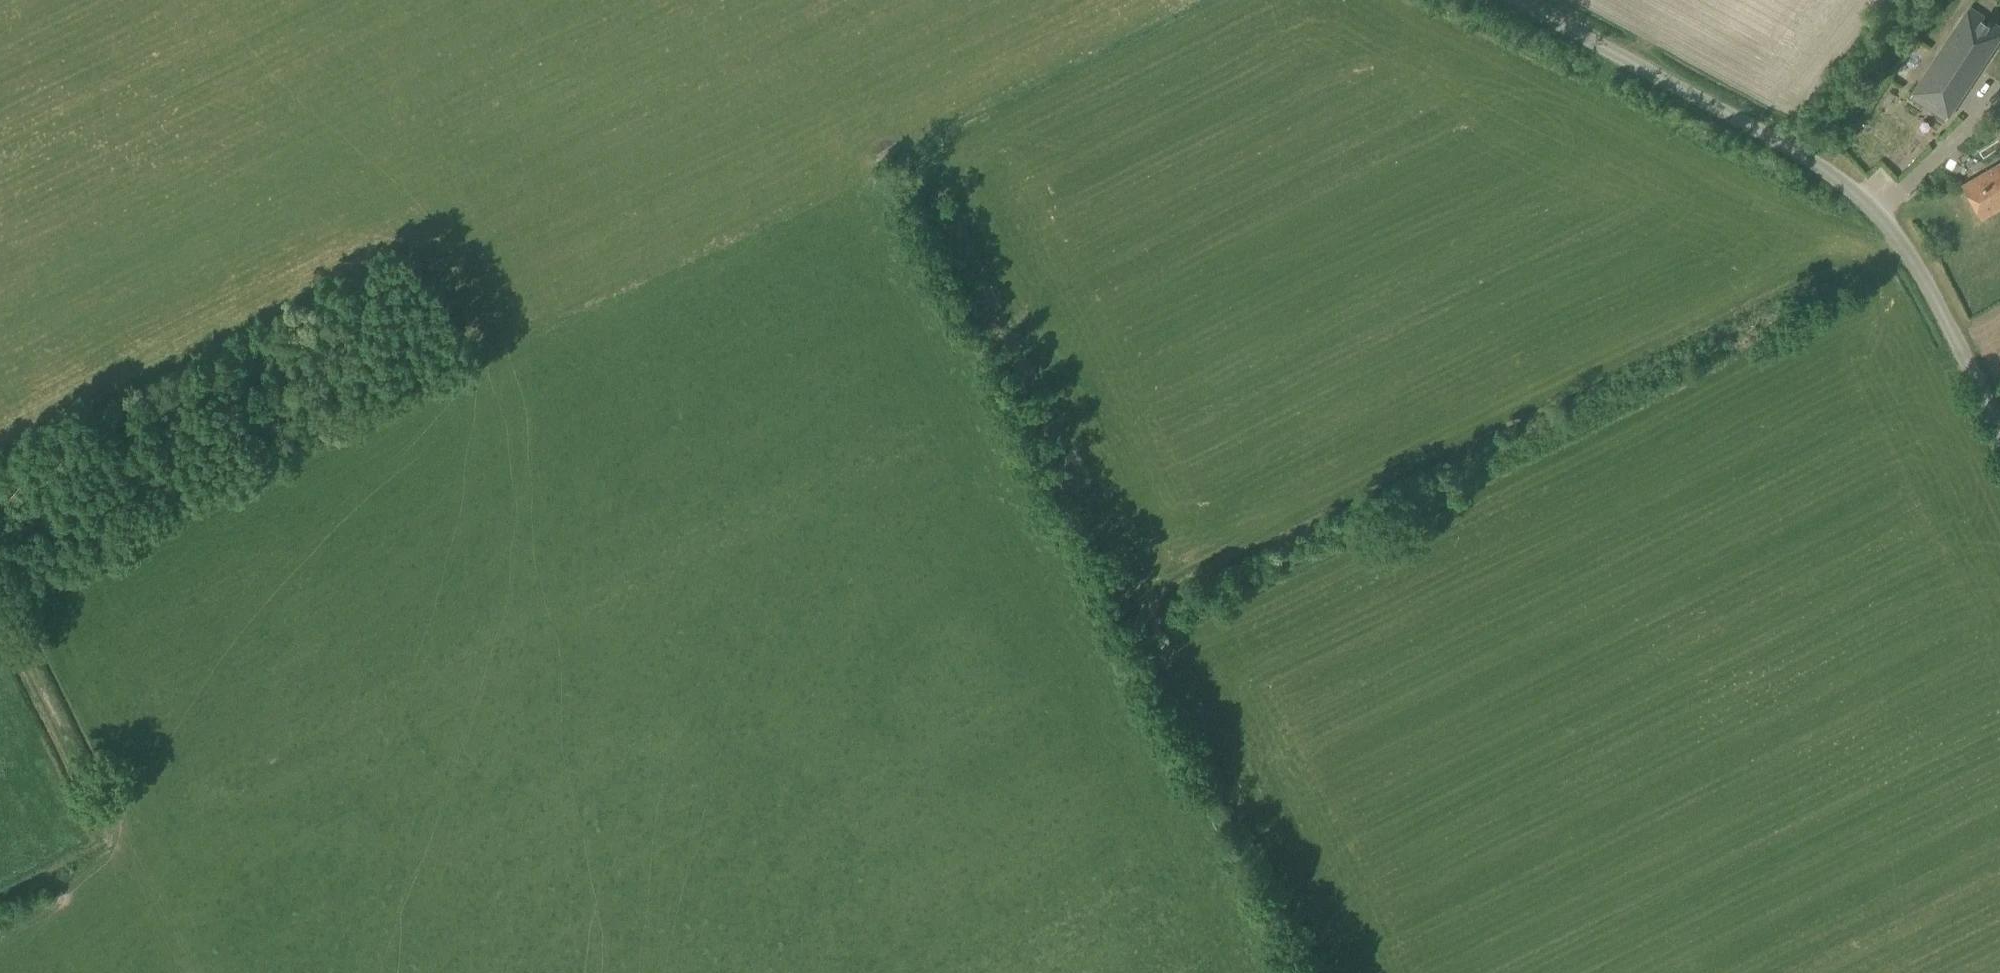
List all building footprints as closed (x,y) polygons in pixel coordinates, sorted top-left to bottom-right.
[(1999,36),(1999,28),(1970,8),(1911,97),(1945,119),(1999,36)] [(1999,208),(1999,164),(1962,185),(1982,218),(1999,208)]
